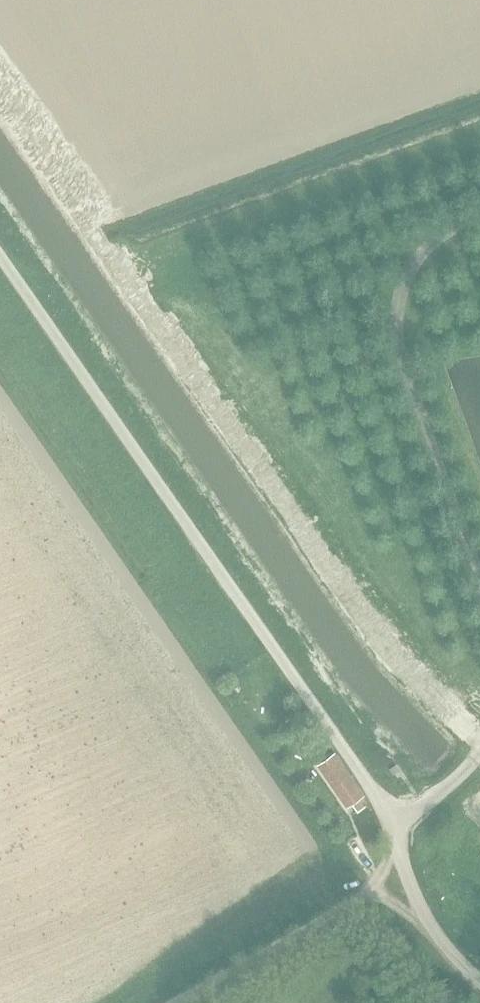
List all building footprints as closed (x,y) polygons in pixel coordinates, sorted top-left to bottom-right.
[(357,811),(367,805),(362,797),(364,796),(334,752),(317,764),(347,807),(352,804),(357,811)] [(399,770),(396,765),(395,764),(389,769),(393,775),(399,770)]
